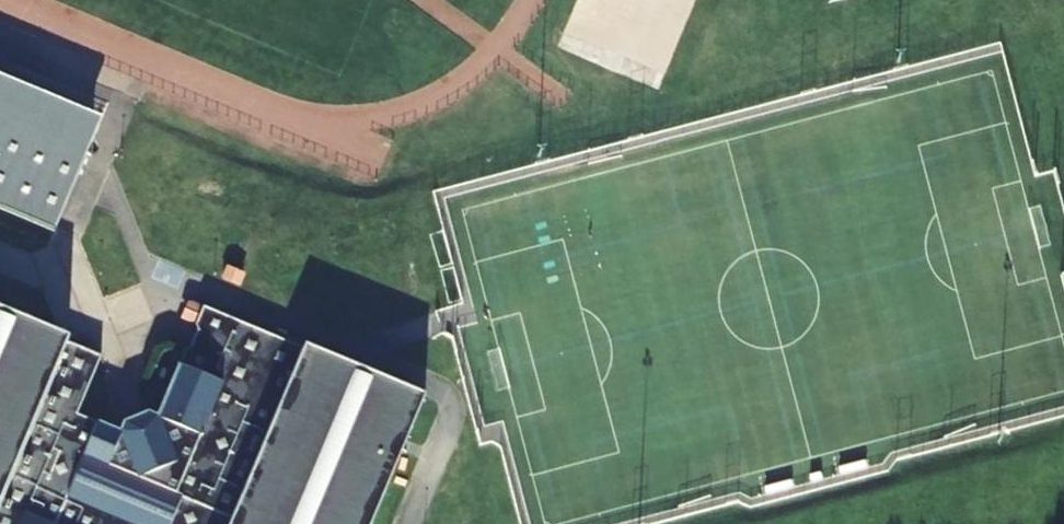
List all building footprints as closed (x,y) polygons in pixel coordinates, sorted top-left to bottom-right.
[(88,146),(98,122),(0,81),(0,110),(88,146)] [(88,146),(0,110),(0,208),(52,229),(88,146)] [(214,235),(208,266),(239,273),(245,241),(214,235)] [(156,418),(150,415),(122,429),(118,436),(75,418),(101,360),(69,346),(68,342),(0,313),(0,523),(369,523),(423,397),(304,348),(303,350),(243,325),(202,308),(156,418)]
